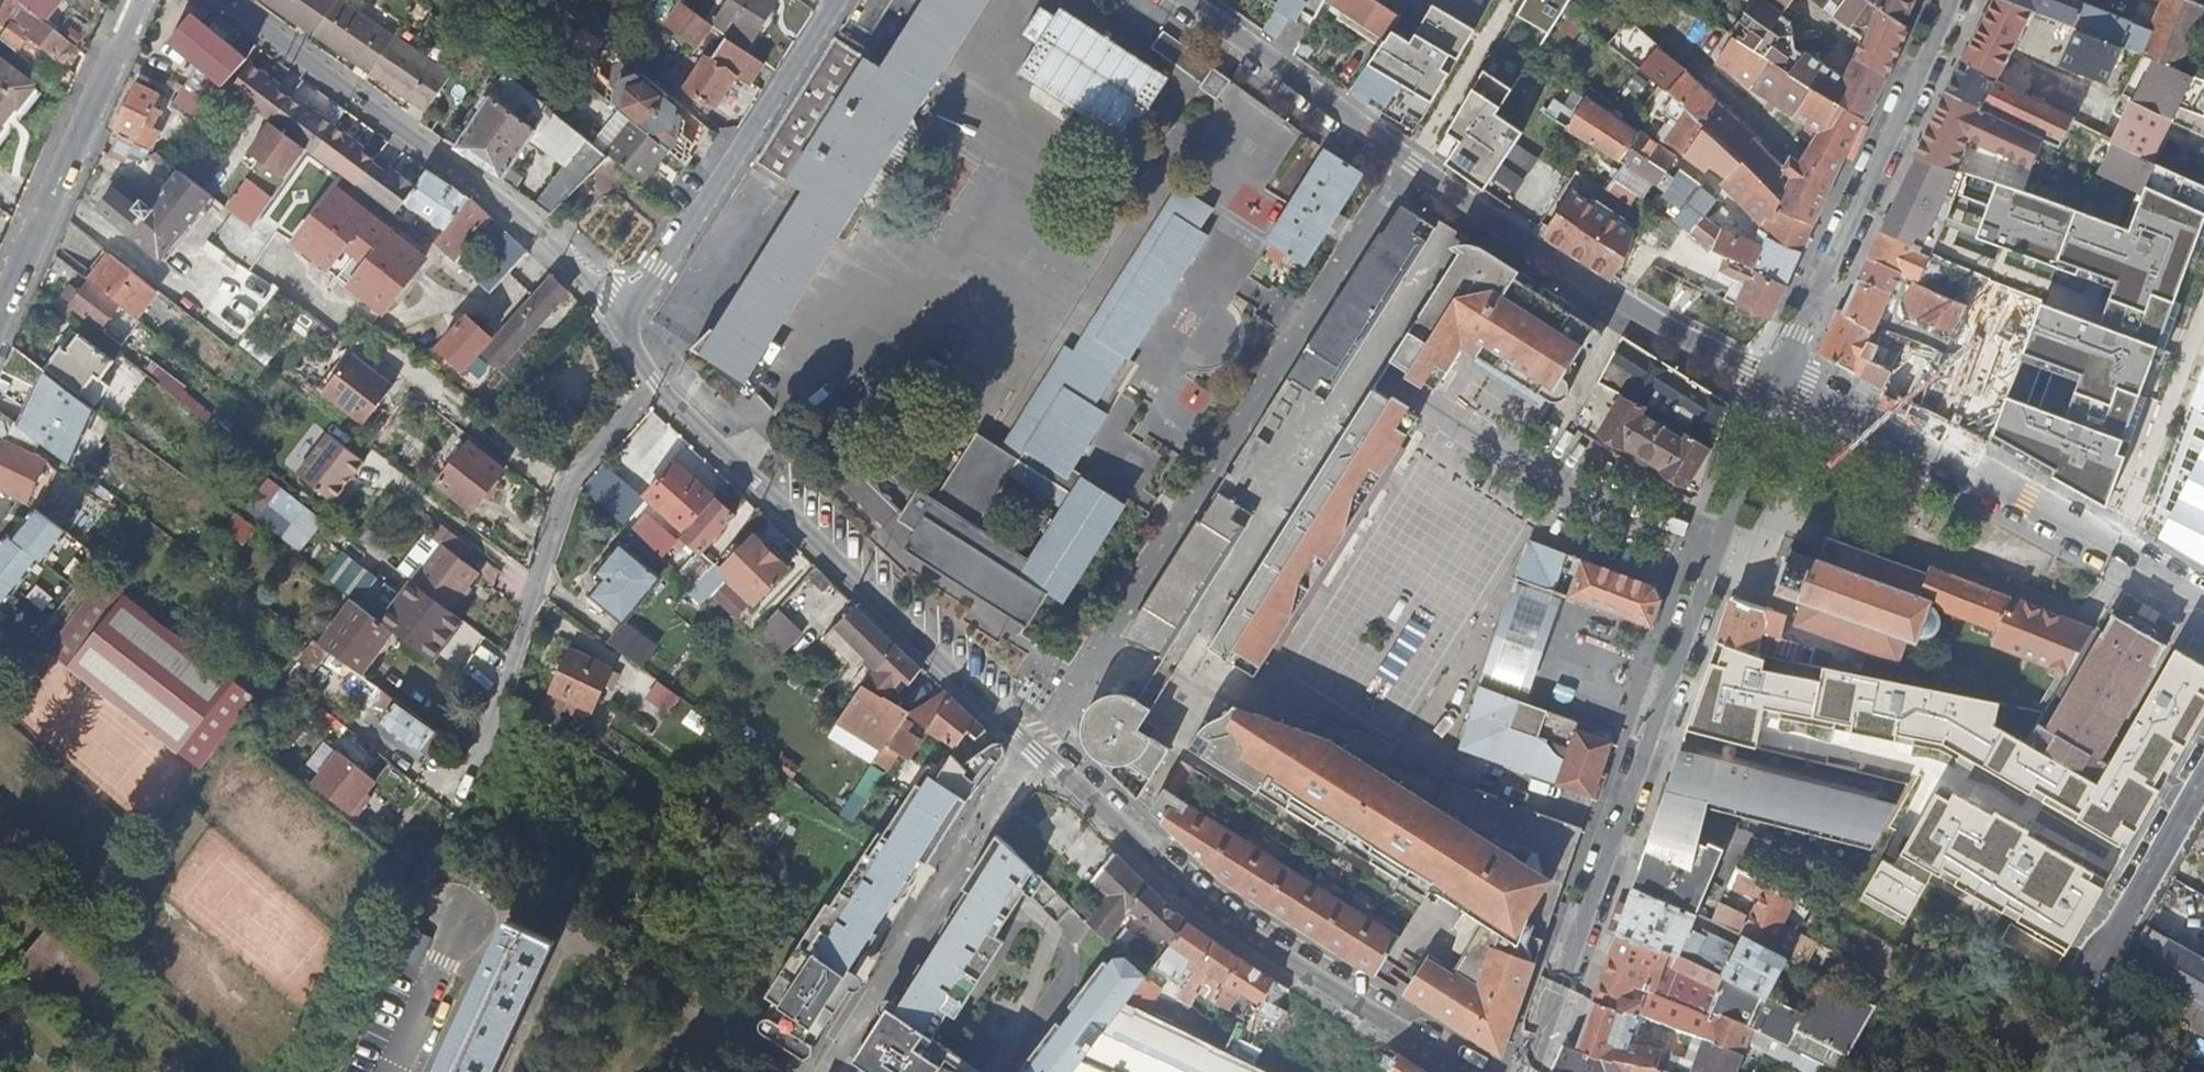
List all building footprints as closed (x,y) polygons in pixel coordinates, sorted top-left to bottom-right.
[(18,1),(16,0),(5,0),(0,9),(0,31),(18,1)] [(315,33),(338,0),(266,0),(315,33)] [(372,71),(397,35),(345,0),(338,0),(315,33),(372,71)] [(681,0),(659,0),(655,6),(671,18),(683,1),(681,0)] [(756,159),(790,181),(788,183),(796,187),(804,192),(715,333),(711,330),(693,349),(745,383),(862,201),(869,205),(921,122),(914,117),(981,13),(989,0),(926,0),(883,68),(875,63),(867,58),(866,60),(834,39),(756,159)] [(748,50),(778,2),(775,0),(732,0),(715,25),(729,35),(748,50)] [(1051,0),(1042,0),(1022,33),(1036,41),(1017,71),(1128,139),(1170,73),(1051,0)] [(1314,23),(1325,2),(1326,0),(1274,0),(1314,23)] [(1325,2),(1383,39),(1397,18),(1369,0),(1326,0),(1325,2)] [(1358,78),(1378,91),(1374,98),(1417,125),(1480,24),(1441,0),(1436,0),(1419,35),(1398,25),(1358,78)] [(1477,65),(1426,151),(1476,185),(1516,128),(1486,108),(1544,30),(1563,0),(1518,0),(1477,65)] [(1886,79),(1855,56),(1843,78),(1806,54),(1805,56),(1797,51),(1796,44),(1800,43),(1798,35),(1795,36),(1793,25),(1799,16),(1789,9),(1778,0),(1757,0),(1728,36),(1860,120),(1864,122),(1886,79)] [(1789,9),(1796,0),(1778,0),(1789,9)] [(1862,41),(1894,63),(1908,30),(1903,26),(1868,0),(1807,0),(1862,41)] [(1916,0),(1868,0),(1903,26),(1916,0)] [(1963,60),(1998,78),(2030,22),(2037,14),(2002,0),(1994,0),(1963,60)] [(2037,14),(2040,6),(2072,19),(2079,2),(2079,0),(2002,0),(2037,14)] [(2178,70),(2203,8),(2184,0),(2150,0),(2138,23),(2130,47),(2155,59),(2178,70)] [(2203,8),(2203,0),(2184,0),(2203,8)] [(69,94),(77,74),(62,63),(76,46),(33,13),(18,1),(0,31),(0,35),(17,48),(27,35),(53,56),(41,72),(69,94)] [(751,86),(765,64),(726,40),(729,35),(715,25),(683,1),(671,18),(667,23),(698,46),(696,49),(707,57),(686,88),(717,108),(737,77),(751,86)] [(2130,47),(2138,23),(2085,1),(2074,24),(2130,47)] [(1275,8),(1263,31),(1276,38),(1289,16),(1275,8)] [(472,20),(477,25),(482,19),(476,15),(472,20)] [(194,19),(171,46),(225,90),(248,63),(194,19)] [(1813,225),(1860,120),(1728,36),(1726,35),(1722,40),(1728,44),(1716,62),(1753,85),(1751,89),(1809,125),(1801,138),(1813,145),(1803,161),(1796,157),(1793,159),(1790,157),(1783,167),(1660,53),(1665,47),(1630,19),(1606,46),(1671,97),(1687,110),(1723,143),(1737,156),(1742,161),(1784,198),(1778,210),(1813,225)] [(1155,47),(1204,82),(1214,69),(1164,33),(1155,47)] [(372,71),(429,109),(453,73),(397,35),(372,71)] [(1889,75),(1894,63),(1862,41),(1855,56),(1886,79),(1889,75)] [(2155,59),(2133,103),(2172,122),(2178,112),(2202,124),(2203,120),(2203,81),(2178,70),(2155,59)] [(40,92),(0,60),(0,143),(9,132),(7,131),(22,113),(24,114),(39,96),(37,95),(40,92)] [(1996,83),(1998,78),(1963,60),(1946,93),(1982,109),(1996,83)] [(251,66),(232,91),(252,107),(273,123),(291,98),(278,89),(280,87),(251,66)] [(1214,69),(1204,82),(1200,88),(1217,100),(1224,90),(1227,92),(1232,85),(1230,83),(1231,82),(1214,69)] [(196,70),(171,100),(194,119),(219,89),(196,70)] [(507,74),(458,147),(458,148),(513,185),(519,176),(510,170),(531,139),(567,164),(538,204),(553,214),(610,157),(507,74)] [(128,164),(143,158),(165,111),(163,110),(165,104),(159,101),(162,94),(139,83),(120,125),(143,136),(140,141),(123,133),(112,156),(128,164)] [(2062,146),(2074,124),(2076,119),(1996,83),(1982,109),(2045,138),(2062,146)] [(2045,138),(1982,109),(1946,93),(1916,155),(1957,168),(1968,140),(1975,143),(1978,135),(2033,163),(2045,138)] [(302,106),(291,98),(273,123),(293,137),(304,146),(314,154),(334,126),(304,104),(302,106)] [(1675,157),(1638,130),(1635,135),(1585,100),(1566,128),(1567,129),(1624,166),(1651,183),(1655,185),(1664,173),(1675,157)] [(2166,135),(2169,129),(2172,122),(2133,103),(2129,110),(2125,118),(2117,134),(2107,129),(2103,137),(2105,138),(2105,139),(2106,139),(2116,144),(2152,160),(2158,146),(2160,147),(2166,135)] [(273,123),(252,107),(245,115),(259,126),(249,138),(276,159),(283,150),(293,137),(273,123)] [(1723,143),(1687,110),(1664,143),(1682,156),(1694,140),(1714,157),(1717,152),(1723,143)] [(2095,161),(2106,139),(2105,139),(2105,138),(2103,137),(2074,124),(2062,146),(2095,161)] [(364,148),(334,126),(314,154),(358,187),(375,162),(361,152),(364,148)] [(1548,155),(1606,192),(1607,191),(1614,180),(1624,166),(1567,129),(1552,150),(1548,155)] [(648,133),(622,166),(658,195),(684,163),(648,133)] [(288,154),(294,159),(304,146),(293,137),(283,150),(288,154)] [(1694,140),(1682,156),(1704,171),(1714,157),(1694,140)] [(1737,156),(1723,143),(1717,152),(1731,164),(1737,156)] [(2116,144),(2102,173),(2142,188),(2131,224),(2078,207),(2073,219),(2064,242),(2054,269),(2073,275),(2075,269),(2171,303),(2203,213),(2203,189),(2116,144)] [(2153,161),(2160,147),(2158,146),(2152,160),(2153,161)] [(1266,243),(1306,268),(1364,175),(1365,174),(1325,150),(1266,243)] [(1957,168),(1916,155),(1892,205),(1941,226),(1952,196),(1957,195),(1966,171),(1957,168)] [(1735,169),(1742,161),(1737,156),(1731,164),(1735,169)] [(377,158),(375,162),(358,187),(397,215),(405,205),(418,186),(377,158)] [(1773,219),(1778,210),(1784,198),(1742,161),(1735,169),(1722,184),(1732,193),(1736,189),(1754,204),(1750,210),(1767,218),(1767,216),(1773,219)] [(205,189),(175,165),(151,197),(120,173),(115,173),(93,201),(155,251),(205,189)] [(1614,180),(1639,197),(1641,198),(1651,183),(1624,166),(1614,180)] [(418,186),(405,205),(412,209),(421,215),(441,228),(438,232),(442,236),(472,197),(429,169),(418,186)] [(1673,178),(1664,173),(1655,185),(1661,189),(1680,201),(1694,181),(1679,170),(1673,178)] [(2015,187),(1966,171),(1957,195),(1986,205),(1973,238),(2054,269),(2064,242),(2073,219),(2078,207),(2022,189),(2015,187)] [(226,206),(252,224),(272,193),(246,175),(226,206)] [(2015,187),(2022,189),(2026,180),(2019,178),(2015,187)] [(1614,180),(1607,191),(1631,207),(1639,197),(1614,180)] [(936,502),(933,500),(919,492),(902,520),(895,513),(884,525),(894,537),(906,552),(955,583),(1000,611),(1028,629),(1049,595),(1064,604),(1125,506),(1113,498),(1082,479),(1078,487),(1069,481),(1074,474),(1079,465),(1092,444),(1109,418),(1105,415),(1096,409),(1127,359),(1131,361),(1210,237),(1201,232),(1215,210),(1180,187),(1075,353),(1066,348),(1040,389),(1025,412),(1014,430),(1018,432),(1006,452),(1002,449),(993,443),(979,435),(944,490),(936,502)] [(300,221),(307,226),(296,241),(320,260),(334,241),(364,264),(350,282),(375,301),(386,286),(393,291),(418,259),(404,248),(408,243),(343,193),(339,198),(325,188),(300,221)] [(1548,241),(1610,281),(1625,256),(1635,231),(1572,191),(1547,229),(1545,235),(1546,238),(1548,241)] [(493,217),(472,197),(442,236),(436,244),(456,262),(493,217)] [(1458,232),(1408,201),(1405,205),(1326,330),(1367,356),(1383,366),(1426,393),(1454,351),(1460,354),(1463,349),(1473,355),(1477,379),(1510,400),(1536,393),(1552,402),(1554,403),(1557,402),(1559,401),(1561,400),(1563,398),(1565,395),(1567,393),(1567,391),(1567,388),(1567,385),(1565,382),(1563,378),(1584,346),(1599,322),(1543,286),(1458,232)] [(405,205),(397,215),(404,220),(412,209),(405,205)] [(1941,226),(1892,205),(1879,234),(1913,249),(1911,254),(1926,259),(1928,249),(1931,242),(1941,226)] [(1701,217),(1686,206),(1678,217),(1695,229),(1692,234),(1709,247),(1714,251),(1714,250),(1722,230),(1702,215),(1701,217)] [(1802,251),(1813,225),(1778,210),(1773,219),(1767,216),(1767,218),(1759,232),(1802,251)] [(1651,212),(1640,227),(1670,250),(1681,232),(1651,212)] [(1795,267),(1802,251),(1759,232),(1754,246),(1738,236),(1739,231),(1726,226),(1724,231),(1722,230),(1714,250),(1727,257),(1786,288),(1795,267)] [(468,271),(490,290),(527,248),(505,229),(468,271)] [(1913,249),(1879,234),(1868,259),(1902,273),(1916,277),(1926,259),(1911,254),(1913,249)] [(112,254),(91,282),(128,310),(139,318),(159,291),(112,254)] [(1787,288),(1786,288),(1727,257),(1721,271),(1746,282),(1742,290),(1777,308),(1787,288)] [(1868,259),(1858,281),(1892,295),(1901,274),(1902,273),(1868,259)] [(570,291),(552,274),(518,311),(536,328),(566,295),(570,291)] [(1858,281),(1844,313),(1843,315),(1874,331),(1892,295),(1858,281)] [(101,330),(120,305),(90,283),(71,307),(101,330)] [(1961,303),(1913,284),(1904,301),(1910,317),(1941,329),(1957,329),(1958,329),(1968,306),(1961,303)] [(1679,294),(1665,315),(1703,333),(1720,339),(1730,319),(1728,318),(1709,308),(1702,304),(1696,301),(1700,293),(1685,285),(1684,285),(1679,294)] [(1735,303),(1771,319),(1777,308),(1742,290),(1735,303)] [(451,323),(467,308),(451,291),(435,306),(451,323)] [(1702,304),(1709,308),(1711,303),(1704,299),(1702,304)] [(1730,319),(1720,339),(1721,339),(1723,334),(1754,348),(1756,347),(1771,319),(1735,303),(1728,318),(1730,319)] [(2155,347),(2041,304),(2022,354),(2080,377),(2067,414),(2007,392),(1990,442),(2105,506),(2121,458),(2115,456),(2155,347)] [(140,332),(146,324),(139,318),(128,310),(122,318),(140,332)] [(536,328),(518,311),(500,331),(493,339),(479,354),(481,355),(499,370),(536,328)] [(1852,374),(1881,391),(1889,373),(1869,363),(1876,347),(1875,347),(1869,343),(1874,331),(1843,315),(1844,313),(1840,312),(1819,353),(1852,374)] [(441,347),(456,361),(467,371),(481,355),(479,354),(493,339),(486,332),(468,316),(453,334),(449,330),(438,342),(442,346),(441,347)] [(493,339),(500,331),(493,324),(486,332),(493,339)] [(1367,356),(1326,330),(1318,343),(1309,358),(1349,383),(1366,393),(1376,378),(1383,366),(1367,356)] [(110,342),(124,353),(131,343),(117,332),(110,342)] [(77,333),(65,349),(70,353),(83,337),(77,333)] [(50,368),(83,392),(97,374),(103,378),(116,361),(83,337),(70,353),(65,349),(50,368)] [(1730,405),(1623,337),(1597,383),(1623,397),(1640,405),(1651,410),(1677,421),(1687,424),(1702,433),(1718,442),(1730,405)] [(1889,373),(1881,391),(1940,425),(1949,402),(1961,374),(1878,340),(1875,347),(1876,347),(1869,363),(1889,373)] [(503,373),(516,383),(534,363),(522,352),(503,373)] [(354,356),(324,394),(364,425),(394,387),(354,356)] [(1349,383),(1309,358),(1129,645),(1159,661),(1157,665),(1158,666),(1174,675),(1177,676),(1181,679),(1198,650),(1246,679),(1295,602),(1299,601),(1301,600),(1304,599),(1306,597),(1301,593),(1302,591),(1307,594),(1308,591),(1308,589),(1308,586),(1307,583),(1350,516),(1354,514),(1357,513),(1360,511),(1354,508),(1357,505),(1362,508),(1362,505),(1362,501),(1361,497),(1409,421),(1366,393),(1349,383)] [(1096,409),(1105,415),(1136,365),(1131,361),(1127,359),(1096,409)] [(448,370),(453,375),(459,380),(467,371),(456,361),(448,370)] [(45,372),(21,427),(41,441),(71,462),(103,417),(45,372)] [(97,374),(83,392),(89,397),(103,378),(97,374)] [(1961,374),(1949,402),(1964,408),(1975,381),(1961,374)] [(453,375),(449,379),(455,384),(459,380),(453,375)] [(1699,493),(1718,442),(1702,433),(1687,424),(1677,421),(1651,410),(1640,405),(1623,397),(1601,433),(1624,447),(1626,445),(1665,468),(1664,471),(1699,493)] [(1952,406),(1941,425),(1967,441),(1970,442),(1971,440),(1968,438),(1978,421),(1952,406)] [(0,458),(0,486),(30,499),(48,459),(34,452),(41,441),(21,427),(16,423),(0,458)] [(1014,430),(1002,449),(1006,452),(1018,432),(1014,430)] [(329,431),(313,452),(349,479),(365,458),(329,431)] [(437,483),(473,510),(505,470),(469,442),(437,483)] [(349,479),(313,452),(298,472),(334,499),(349,479)] [(692,474),(676,461),(646,496),(685,529),(715,495),(701,483),(702,482),(693,474),(692,474)] [(840,482),(884,525),(895,513),(852,471),(850,470),(840,482)] [(1078,487),(1082,479),(1074,474),(1069,481),(1078,487)] [(267,476),(243,508),(300,550),(324,518),(267,476)] [(718,497),(684,535),(703,552),(737,513),(718,497)] [(0,549),(0,609),(37,559),(42,562),(66,530),(36,508),(13,539),(9,537),(0,549)] [(645,510),(629,531),(663,557),(679,537),(645,510)] [(421,525),(433,534),(454,550),(463,538),(430,513),(421,525)] [(369,529),(362,539),(369,544),(376,534),(369,529)] [(376,534),(369,544),(391,560),(398,551),(376,534)] [(428,541),(404,571),(442,601),(465,571),(471,563),(433,534),(428,541)] [(789,569),(756,536),(724,569),(757,602),(789,569)] [(1922,588),(1928,575),(1827,538),(1819,561),(1793,551),(1790,559),(1787,558),(1777,583),(1781,584),(1778,592),(1804,602),(1797,623),(1797,625),(1821,634),(1899,662),(1908,639),(1917,642),(1919,638),(1920,638),(1923,638),(1926,638),(1928,637),(1930,637),(1932,636),(1934,634),(1936,632),(1938,630),(1939,628),(1940,625),(1940,622),(1940,620),(1939,617),(1938,615),(1937,613),(1936,611),(1934,609),(1931,608),(1929,607),(1930,604),(1935,593),(1922,588)] [(1570,597),(1583,560),(1530,541),(1518,578),(1557,593),(1570,597)] [(658,578),(620,546),(603,566),(611,572),(596,589),(611,601),(608,605),(623,618),(658,578)] [(356,602),(385,569),(367,553),(358,563),(342,549),(322,571),(356,602)] [(686,576),(695,585),(712,565),(702,557),(686,576)] [(1654,628),(1664,602),(1656,587),(1583,560),(1570,597),(1642,624),(1654,628)] [(1935,593),(1930,604),(1997,630),(1991,644),(2049,667),(2067,621),(1931,567),(1928,575),(1922,588),(1935,593)] [(820,568),(812,577),(829,593),(832,593),(840,586),(820,568)] [(201,766),(237,721),(257,696),(107,577),(52,649),(201,766)] [(386,622),(437,661),(462,627),(412,588),(386,622)] [(1721,641),(1762,653),(1765,645),(1779,648),(1779,649),(1799,657),(1803,644),(1781,636),(1786,619),(1787,615),(1734,596),(1721,641)] [(323,645),(329,650),(335,654),(344,660),(349,663),(363,675),(395,631),(356,601),(323,645)] [(853,686),(861,692),(864,687),(887,698),(902,682),(904,680),(911,684),(923,668),(899,646),(900,645),(858,604),(837,626),(870,659),(866,663),(876,673),(872,678),(864,672),(853,686)] [(2038,751),(2098,784),(2109,765),(2100,759),(2165,644),(2169,646),(2170,643),(2154,622),(2138,612),(2118,609),(2059,708),(2050,703),(2044,714),(2038,725),(2026,745),(2038,751)] [(609,639),(641,665),(660,642),(627,616),(609,639)] [(1815,649),(1821,634),(1797,625),(1797,623),(1786,619),(1781,636),(1803,644),(1815,649)] [(2067,674),(2093,631),(2067,621),(2049,667),(2067,674)] [(803,633),(791,622),(771,642),(783,654),(803,633)] [(1689,727),(1815,761),(1819,746),(1827,725),(1799,718),(1796,731),(1752,719),(1754,710),(1740,706),(1728,706),(1733,687),(1752,693),(1757,682),(1764,653),(1762,653),(1721,641),(1689,727)] [(1814,661),(1815,649),(1803,644),(1799,657),(1814,661)] [(571,650),(538,717),(557,730),(568,737),(574,727),(558,717),(566,700),(591,711),(611,670),(571,650)] [(344,660),(335,654),(330,661),(339,667),(344,660)] [(1831,668),(1851,673),(1853,664),(1833,660),(1831,668)] [(422,749),(437,729),(363,675),(349,663),(333,684),(367,709),(371,704),(387,715),(383,720),(422,749)] [(1150,680),(1137,703),(1140,704),(1153,711),(1166,689),(1174,675),(1158,666),(1150,680)] [(669,707),(678,694),(658,680),(649,693),(669,707)] [(1593,797),(1616,734),(1520,699),(1479,685),(1468,717),(1458,736),(1469,753),(1593,797)] [(860,728),(887,747),(900,728),(909,714),(910,712),(887,698),(864,687),(861,692),(844,711),(841,715),(860,728)] [(909,714),(931,730),(931,729),(959,748),(955,755),(965,765),(999,740),(947,690),(926,705),(911,711),(910,712),(909,714)] [(1093,749),(1096,758),(1116,777),(1144,803),(1173,751),(1141,733),(1153,711),(1140,704),(1137,703),(1133,702),(1128,701),(1123,701),(1120,702),(1114,703),(1110,705),(1105,708),(1101,711),(1097,715),(1095,719),(1093,724),(1091,729),(1091,734),(1091,740),(1091,743),(1093,749)] [(701,733),(710,718),(690,707),(682,722),(701,733)] [(1554,913),(1573,855),(1570,854),(1574,845),(1561,840),(1565,826),(1555,822),(1556,819),(1235,707),(1230,715),(1227,719),(1223,722),(1218,724),(1213,726),(1209,728),(1206,730),(1202,733),(1200,735),(1192,750),(1184,763),(1190,767),(1183,779),(1177,776),(1156,815),(1173,832),(1178,837),(1180,835),(1181,834),(1183,833),(1185,833),(1187,833),(1189,833),(1191,835),(1195,840),(1189,847),(1194,852),(1201,850),(1206,855),(1202,860),(1222,878),(1228,883),(1231,877),(1237,881),(1237,888),(1246,894),(1253,891),(1259,895),(1256,901),(1283,918),(1286,912),(1292,916),(1292,924),(1331,948),(1337,952),(1340,946),(1347,950),(1346,958),(1356,964),(1362,960),(1370,964),(1366,970),(1379,979),(1396,990),(1406,997),(1412,989),(1425,997),(1429,1011),(1504,1060),(1507,1052),(1541,954),(1545,940),(1543,939),(1544,935),(1544,934),(1543,932),(1543,931),(1541,930),(1539,929),(1524,923),(1531,905),(1554,913)] [(887,747),(901,754),(910,759),(922,742),(900,728),(887,747)] [(306,764),(319,774),(312,783),(352,815),(378,781),(325,740),(306,764)] [(999,740),(965,765),(952,757),(938,773),(933,780),(922,773),(882,834),(877,832),(841,889),(836,897),(831,894),(794,952),(802,957),(775,999),(773,1002),(762,1019),(761,1022),(761,1024),(762,1027),(763,1030),(766,1032),(798,1051),(812,1029),(814,1026),(822,1031),(857,978),(853,975),(881,932),(882,929),(883,924),(884,921),(885,918),(887,913),(890,910),(893,906),(897,903),(901,900),(914,881),(925,864),(928,859),(929,860),(932,861),(937,852),(967,803),(982,783),(1005,753),(1006,751),(1006,749),(1005,746),(999,740)] [(880,760),(892,768),(901,754),(887,747),(880,760)] [(1896,804),(1682,750),(1667,808),(1676,811),(1672,826),(1662,824),(1653,830),(1634,888),(1697,915),(1721,851),(1706,845),(1694,864),(1690,862),(1705,805),(1873,848),(1896,804)] [(1190,767),(1184,763),(1177,776),(1183,779),(1190,767)] [(854,820),(884,772),(871,764),(841,812),(854,820)] [(1576,846),(1582,828),(1566,822),(1556,819),(1555,822),(1565,826),(1561,840),(1574,845),(1570,854),(1573,855),(1576,846)] [(1178,837),(1189,847),(1195,840),(1191,835),(1189,833),(1187,833),(1185,833),(1183,833),(1181,834),(1180,835),(1178,837)] [(1044,879),(1001,834),(990,852),(1000,863),(1033,896),(1044,879)] [(1194,852),(1202,860),(1206,855),(1201,850),(1194,852)] [(1089,921),(1109,941),(1134,909),(1174,944),(1190,923),(1167,902),(1116,853),(1094,881),(1109,896),(1089,921)] [(945,1064),(954,1050),(933,1035),(950,1011),(956,1015),(967,998),(964,996),(991,954),(994,956),(1005,940),(998,935),(1011,914),(1004,910),(1013,896),(990,874),(982,866),(941,933),(941,936),(940,939),(939,943),(937,947),(935,951),(932,955),(929,958),(925,961),(922,962),(894,1008),(890,1006),(857,1058),(856,1059),(876,1071),(964,1071),(945,1064)] [(1743,935),(1785,957),(1792,943),(1777,936),(1782,925),(1797,896),(1777,886),(1738,871),(1729,888),(1759,898),(1745,924),(1718,911),(1713,921),(1742,934),(1743,935)] [(1228,883),(1237,888),(1237,881),(1231,877),(1228,883)] [(1620,934),(1680,957),(1697,915),(1634,888),(1618,935),(1620,935),(1620,934)] [(1246,894),(1256,901),(1259,895),(1253,891),(1246,894)] [(1059,922),(1073,906),(1058,892),(1044,907),(1059,922)] [(1546,937),(1554,913),(1531,905),(1524,923),(1539,929),(1541,930),(1543,931),(1543,932),(1544,934),(1544,935),(1543,939),(1545,940),(1546,937)] [(2146,926),(2168,939),(2172,932),(2203,951),(2203,911),(2193,905),(2181,925),(2155,910),(2146,926)] [(1283,918),(1292,924),(1292,916),(1286,912),(1283,918)] [(554,939),(510,918),(438,1071),(492,1071),(554,939)] [(1174,944),(1155,968),(1187,985),(1179,998),(1193,1006),(1201,994),(1214,1001),(1215,1001),(1242,959),(1242,958),(1190,923),(1174,944)] [(1819,944),(1782,925),(1777,936),(1792,943),(1785,957),(1787,958),(1805,968),(1819,944)] [(2150,978),(2191,1001),(2203,1009),(2203,959),(2168,939),(2146,926),(2139,938),(2164,953),(2150,978)] [(1686,959),(1767,997),(1787,958),(1785,957),(1743,935),(1737,946),(1710,933),(1699,957),(1689,952),(1686,959)] [(1743,1052),(1749,1039),(1754,1027),(1767,997),(1686,959),(1680,957),(1620,934),(1620,935),(1595,1002),(1625,1012),(1627,1009),(1641,1014),(1705,1037),(1706,1036),(1743,1052)] [(1890,979),(1903,957),(1905,953),(1879,940),(1865,965),(1890,979)] [(1340,946),(1337,952),(1346,958),(1347,950),(1340,946)] [(1127,1003),(1141,985),(1149,975),(1126,956),(1116,955),(1110,962),(1105,959),(1079,993),(1069,1012),(1049,1032),(1023,1066),(1027,1069),(1024,1071),(1074,1071),(1127,1003)] [(1242,959),(1215,1001),(1226,1007),(1237,990),(1261,1004),(1264,1000),(1276,981),(1242,959)] [(1356,964),(1366,970),(1370,964),(1362,960),(1356,964)] [(1838,1068),(1875,1005),(1825,978),(1805,1014),(1767,997),(1754,1027),(1768,1033),(1838,1068)] [(1264,1000),(1283,1011),(1301,1022),(1299,1026),(1304,1028),(1306,1025),(1311,1028),(1308,1034),(1318,1040),(1322,1034),(1329,1038),(1330,1036),(1339,1021),(1276,981),(1264,1000)] [(1141,985),(1127,1003),(1145,1011),(1156,997),(1141,985)] [(1406,997),(1429,1011),(1425,997),(1412,989),(1406,997)] [(2191,1001),(2184,1015),(2203,1027),(2203,1009),(2191,1001)] [(1595,1002),(1579,1047),(1579,1048),(1658,1071),(1663,1051),(1631,1044),(1641,1014),(1627,1009),(1625,1012),(1595,1002)] [(1256,1066),(1226,1052),(1145,1011),(1127,1003),(1074,1071),(1268,1071),(1256,1066)] [(1226,1052),(1256,1066),(1261,1055),(1260,1054),(1268,1037),(1269,1035),(1239,1020),(1226,1052)] [(1339,1021),(1330,1036),(1361,1053),(1368,1039),(1339,1021)] [(1762,1044),(1768,1033),(1754,1027),(1749,1039),(1762,1044)] [(1351,1071),(1391,1071),(1399,1055),(1369,1036),(1368,1039),(1361,1053),(1357,1060),(1354,1066),(1351,1071)] [(1763,1059),(1743,1052),(1706,1036),(1705,1037),(1693,1071),(1757,1071),(1763,1059)] [(1268,1071),(1299,1071),(1307,1057),(1268,1037),(1260,1054),(1261,1055),(1256,1066),(1268,1071)] [(1556,1071),(1659,1071),(1658,1071),(1579,1048),(1579,1047),(1569,1044),(1556,1071)] [(1399,1055),(1391,1071),(1425,1071),(1399,1055)] [(1314,1071),(1334,1071),(1318,1063),(1314,1071)]
